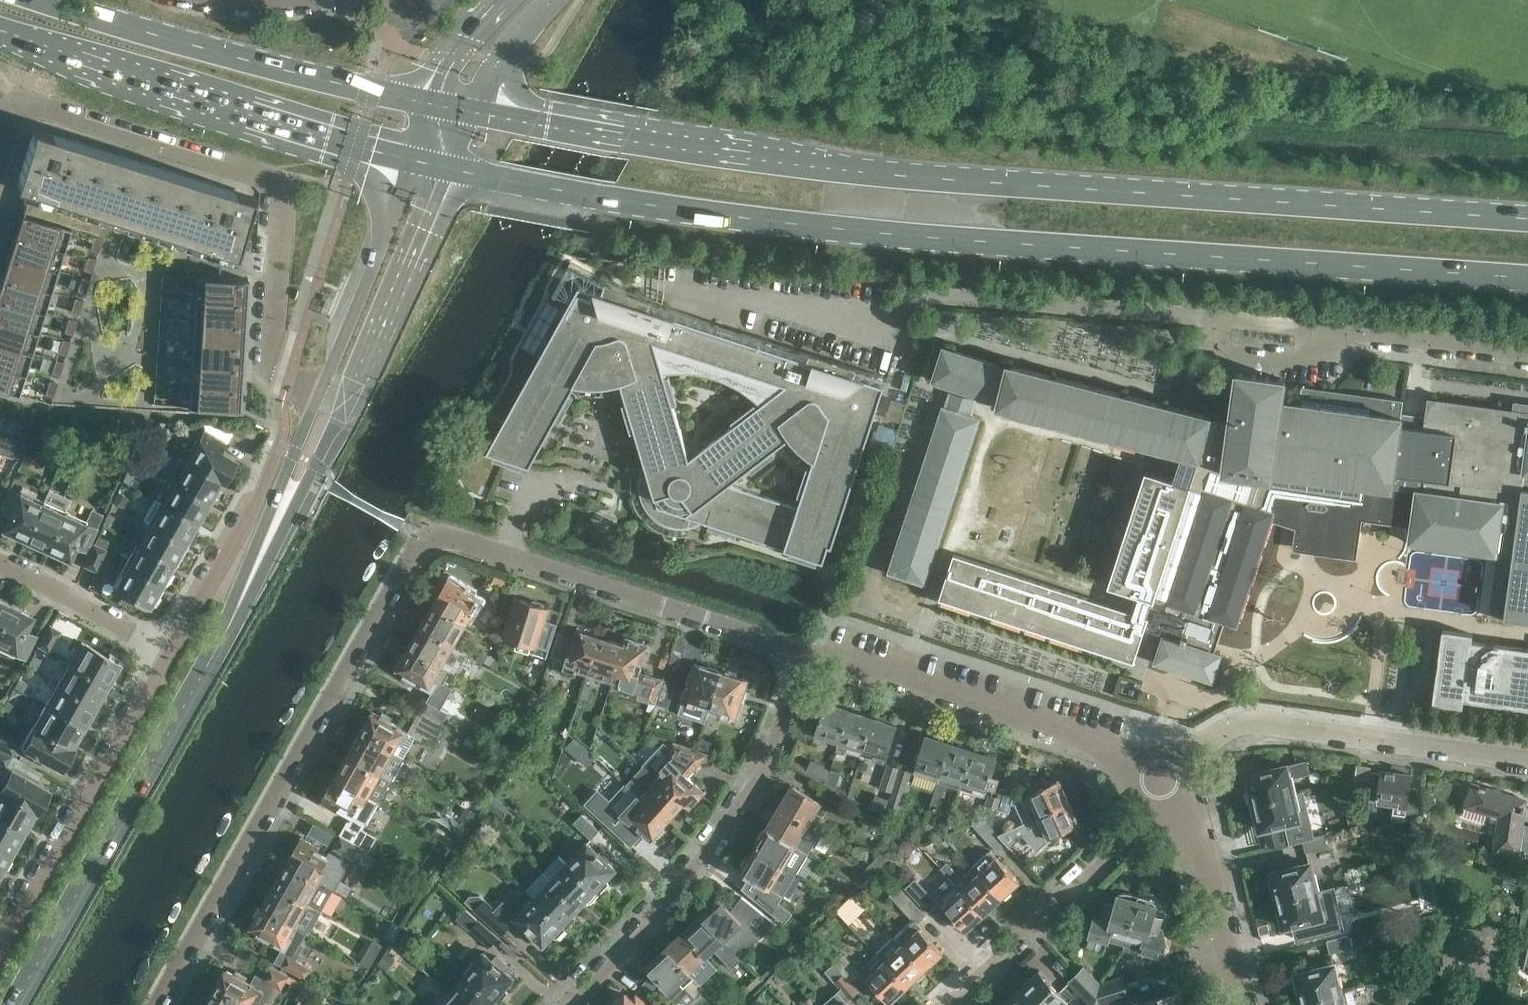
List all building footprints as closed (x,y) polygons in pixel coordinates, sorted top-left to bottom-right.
[(213,185),(39,131),(23,185),(43,191),(35,216),(71,228),(19,394),(48,403),(189,411),(201,222),(205,208),(213,185)] [(14,234),(64,249),(71,227),(22,212),(20,211),(14,234)] [(57,270),(64,249),(14,234),(7,254),(57,270)] [(51,291),(57,270),(7,254),(1,275),(51,291)] [(51,291),(1,275),(0,277),(0,297),(44,311),(51,291)] [(247,278),(196,275),(195,275),(193,298),(246,301),(247,278)] [(819,560),(824,562),(829,546),(832,547),(872,426),(885,385),(579,287),(566,310),(560,313),(555,316),(550,322),(547,327),(545,332),(545,335),(545,340),(546,347),(502,425),(487,452),(495,455),(494,458),(494,459),(522,468),(522,467),(523,464),(530,467),(556,419),(560,422),(574,396),(571,394),(579,378),(588,379),(594,380),(599,379),(605,379),(609,378),(600,396),(613,395),(624,392),(627,403),(623,404),(631,432),(635,431),(645,463),(641,469),(639,476),(632,475),(631,481),(631,492),(633,501),(636,508),(640,514),(646,521),(653,527),(659,531),(668,534),(674,535),(680,536),(690,535),(689,528),(692,527),(698,525),(702,522),(710,524),(709,527),(708,527),(708,528),(736,538),(737,536),(737,534),(791,551),(790,553),(789,554),(789,555),(817,564),(818,563),(819,560)] [(44,311),(0,297),(0,320),(38,332),(44,311)] [(244,323),(246,301),(193,298),(192,320),(244,323)] [(38,332),(0,320),(0,343),(31,353),(38,332)] [(243,345),(244,323),(192,320),(191,341),(243,345)] [(242,366),(243,345),(191,341),(189,363),(242,366)] [(31,353),(0,343),(0,365),(25,373),(31,353)] [(1271,478),(1272,478),(1273,472),(1372,485),(1372,497),(1375,508),(1381,518),(1389,526),(1399,532),(1410,535),(1409,541),(1497,553),(1488,615),(1527,621),(1527,404),(1515,402),(1514,410),(1429,399),(1426,416),(1425,422),(1401,419),(1401,417),(1399,416),(1371,413),(1374,396),(1329,389),(1302,386),(1300,396),(1299,403),(1282,400),(1283,394),(1283,392),(1281,392),(1281,394),(1265,391),(1263,395),(1254,394),(1253,390),(1237,388),(1237,386),(1235,386),(1230,417),(1230,420),(1210,418),(1210,416),(1205,414),(1051,375),(1008,364),(1007,367),(944,346),(933,379),(946,383),(953,386),(946,408),(943,407),(889,572),(925,584),(925,583),(929,571),(979,419),(970,416),(978,394),(999,401),(997,406),(1190,456),(1182,481),(1146,469),(1129,521),(1125,533),(1108,584),(1136,593),(1131,610),(954,552),(946,577),(939,597),(1134,661),(1141,641),(1160,647),(1155,661),(1212,680),(1221,653),(1214,651),(1224,621),(1237,625),(1274,512),(1261,507),(1271,478)] [(240,388),(242,366),(189,363),(188,385),(240,388)] [(25,373),(0,365),(0,388),(18,394),(19,392),(25,373)] [(239,410),(240,388),(188,385),(187,405),(187,406),(188,406),(234,409),(239,410)] [(232,431),(243,437),(248,429),(237,422),(232,431)] [(12,457),(13,456),(18,457),(28,435),(0,427),(0,453),(12,457)] [(194,449),(187,461),(223,483),(235,462),(220,453),(226,442),(205,429),(199,439),(196,438),(191,448),(194,449)] [(131,448),(114,440),(107,455),(123,463),(131,448)] [(182,469),(175,482),(209,502),(221,482),(223,483),(187,461),(184,460),(180,467),(182,469)] [(82,468),(75,465),(67,480),(69,481),(64,492),(71,495),(77,484),(75,483),(82,468)] [(135,473),(128,469),(123,480),(129,483),(135,473)] [(160,501),(160,502),(197,523),(209,502),(175,482),(172,480),(168,488),(170,490),(163,503),(160,501)] [(25,539),(41,504),(42,501),(34,498),(33,501),(8,490),(0,508),(0,512),(9,516),(3,529),(25,539)] [(128,497),(118,491),(113,502),(123,507),(128,497)] [(158,511),(151,524),(185,544),(197,523),(160,502),(156,509),(158,511)] [(41,504),(25,539),(47,549),(65,511),(55,507),(54,510),(41,504)] [(65,511),(47,549),(70,560),(75,547),(86,552),(96,529),(103,513),(92,508),(85,524),(72,518),(74,515),(65,511)] [(114,516),(107,513),(102,525),(109,528),(114,516)] [(146,532),(139,545),(174,564),(185,544),(151,524),(148,523),(144,531),(146,532)] [(98,537),(94,546),(104,551),(108,541),(98,537)] [(127,566),(125,564),(161,586),(174,564),(139,545),(137,543),(132,552),(134,553),(127,566)] [(93,546),(85,565),(96,570),(105,551),(104,551),(94,546),(93,546)] [(161,586),(125,564),(120,573),(122,574),(115,586),(137,599),(135,603),(145,608),(147,605),(149,606),(161,586)] [(491,585),(503,588),(507,575),(495,572),(491,585)] [(448,578),(434,604),(467,623),(473,612),(470,610),(476,598),(465,592),(466,589),(448,578)] [(520,598),(507,635),(535,644),(547,607),(520,598)] [(8,608),(0,604),(0,626),(8,608)] [(434,604),(422,626),(455,645),(467,623),(434,604)] [(2,647),(25,658),(36,636),(25,631),(31,619),(8,608),(0,626),(0,650),(2,647)] [(50,624),(38,644),(50,651),(61,631),(50,624)] [(422,626),(410,647),(443,666),(455,645),(422,626)] [(1442,628),(1432,702),(1463,707),(1463,698),(1527,707),(1527,647),(1472,639),(1473,632),(1442,628)] [(577,671),(589,675),(602,636),(577,629),(564,671),(576,674),(577,671)] [(602,636),(589,675),(612,682),(625,644),(602,636)] [(625,644),(612,682),(634,689),(631,697),(638,699),(638,698),(656,703),(664,678),(639,670),(648,643),(627,637),(625,644)] [(69,663),(73,665),(108,685),(120,663),(118,662),(120,658),(110,652),(108,656),(85,643),(78,656),(74,654),(69,663)] [(443,666),(410,647),(397,670),(406,675),(405,677),(423,687),(424,686),(433,691),(439,681),(444,684),(451,671),(443,666)] [(695,661),(683,700),(697,705),(695,711),(707,715),(722,670),(718,669),(719,666),(708,663),(708,665),(695,661)] [(534,663),(528,680),(538,686),(544,667),(534,663)] [(62,685),(61,685),(96,705),(108,685),(73,665),(67,676),(63,674),(58,683),(62,685)] [(547,665),(544,673),(558,678),(561,669),(547,665)] [(722,670),(707,715),(720,719),(722,713),(737,718),(749,679),(737,675),(738,672),(727,669),(726,671),(722,670)] [(664,678),(656,703),(669,708),(677,683),(664,678)] [(17,687),(34,698),(39,691),(21,680),(17,687)] [(50,706),(85,726),(96,705),(61,685),(55,697),(51,695),(46,704),(50,706)] [(427,700),(421,709),(443,722),(448,712),(427,700)] [(836,748),(849,710),(826,702),(813,741),(825,745),(826,741),(837,744),(836,748)] [(34,725),(38,727),(73,747),(85,726),(50,706),(43,718),(39,716),(34,725)] [(29,714),(19,708),(15,715),(26,721),(29,714)] [(421,739),(424,735),(436,742),(446,725),(420,710),(408,732),(415,736),(416,736),(421,739)] [(849,710),(836,748),(845,751),(847,745),(861,749),(872,718),(849,710)] [(373,712),(361,734),(394,753),(395,751),(404,756),(416,736),(415,736),(400,728),(401,726),(382,715),(382,717),(373,712)] [(872,718),(861,749),(874,754),(872,760),(883,763),(896,726),(872,718)] [(73,747),(38,727),(32,739),(27,737),(22,746),(63,769),(75,748),(73,747)] [(12,754),(18,744),(0,733),(0,747),(12,754)] [(361,734),(349,755),(392,780),(404,759),(394,753),(361,734)] [(913,773),(925,777),(937,781),(950,743),(926,735),(913,773)] [(587,763),(595,753),(574,736),(566,746),(587,763)] [(690,808),(705,791),(689,776),(710,753),(674,741),(668,748),(675,754),(655,776),(684,802),(690,808)] [(950,743),(937,781),(938,781),(931,803),(938,806),(945,784),(960,789),(972,751),(950,743)] [(0,762),(0,763),(0,774),(9,778),(2,791),(37,811),(39,812),(51,790),(37,782),(43,773),(12,755),(12,754),(0,747),(0,762)] [(972,751),(960,789),(972,792),(984,796),(986,789),(995,792),(999,779),(991,776),(996,759),(972,751)] [(349,755),(336,777),(379,801),(380,802),(392,780),(349,755)] [(806,771),(824,782),(829,769),(813,760),(806,771)] [(1247,790),(1251,803),(1297,791),(1293,777),(1310,773),(1307,760),(1286,765),(1286,764),(1247,775),(1251,789),(1247,790)] [(881,787),(891,791),(899,767),(889,764),(881,787)] [(1370,766),(1356,764),(1354,785),(1368,786),(1370,766)] [(891,791),(885,810),(898,814),(904,795),(912,771),(899,767),(891,791)] [(841,771),(830,768),(826,782),(835,787),(841,771)] [(1382,769),(1382,771),(1378,796),(1379,798),(1379,801),(1394,803),(1392,822),(1419,816),(1421,802),(1409,800),(1412,773),(1382,769)] [(655,776),(639,794),(667,820),(684,802),(655,776)] [(379,801),(336,777),(322,803),(339,812),(341,809),(353,816),(344,833),(371,848),(377,837),(363,829),(379,801)] [(1029,806),(1030,807),(1034,805),(1039,816),(1070,802),(1059,780),(1047,785),(1043,778),(1035,782),(1039,789),(1024,796),(1024,794),(1019,793),(1016,804),(1026,808),(1029,806)] [(1521,855),(1527,856),(1527,824),(1523,824),(1526,799),(1493,789),(1493,790),(1472,784),(1465,806),(1493,815),(1493,816),(1501,818),(1498,834),(1497,834),(1494,851),(1521,855)] [(791,786),(779,807),(813,827),(820,815),(813,812),(819,802),(791,786)] [(1004,788),(1001,797),(997,808),(981,818),(997,834),(1004,831),(1016,791),(1004,788)] [(23,830),(26,825),(30,824),(37,811),(2,791),(0,790),(0,817),(23,830)] [(1297,791),(1251,803),(1254,816),(1258,815),(1262,829),(1300,820),(1298,809),(1301,808),(1297,791)] [(667,820),(639,794),(630,804),(627,801),(618,810),(650,839),(667,820)] [(997,807),(1001,797),(990,794),(987,804),(997,807)] [(592,797),(583,806),(604,825),(613,816),(592,797)] [(1034,832),(1039,842),(1045,839),(1045,840),(1080,824),(1070,802),(1039,816),(1044,827),(1034,832)] [(462,820),(463,820),(469,824),(476,811),(465,806),(458,818),(462,820)] [(779,807),(766,828),(794,844),(800,834),(806,838),(813,827),(779,807)] [(1360,807),(1346,809),(1350,828),(1363,826),(1360,807)] [(574,822),(591,839),(599,830),(582,814),(574,822)] [(11,851),(23,830),(0,817),(0,845),(11,851)] [(981,818),(972,823),(998,851),(1006,844),(997,834),(981,818)] [(462,820),(454,833),(463,838),(471,826),(469,824),(463,820),(462,820)] [(1322,822),(1300,827),(1303,840),(1325,835),(1322,822)] [(1086,823),(1078,829),(1084,839),(1093,832),(1086,823)] [(487,829),(478,824),(470,836),(479,841),(487,829)] [(766,828),(754,849),(788,869),(795,857),(788,853),(794,844),(766,828)] [(1004,831),(997,834),(1006,844),(1007,843),(1017,854),(1026,846),(1010,828),(1004,831)] [(1325,835),(1303,840),(1306,852),(1328,847),(1325,835)] [(361,848),(361,847),(342,836),(334,848),(361,863),(368,852),(361,848)] [(303,837),(288,862),(321,881),(334,888),(339,878),(333,874),(340,862),(331,857),(318,850),(320,847),(303,837)] [(915,846),(907,837),(898,847),(903,851),(910,851),(915,846)] [(587,842),(568,862),(596,889),(615,869),(608,862),(611,858),(602,849),(599,853),(587,842)] [(0,871),(11,851),(0,845),(0,871)] [(788,869),(754,849),(741,870),(769,886),(775,877),(782,881),(788,869)] [(991,849),(972,867),(1002,899),(1020,882),(991,849)] [(880,853),(871,862),(877,868),(886,858),(880,853)] [(559,855),(543,872),(579,907),(596,889),(568,862),(567,862),(559,855)] [(288,862),(276,884),(309,903),(321,881),(288,862)] [(877,868),(871,862),(853,880),(859,886),(877,868)] [(940,868),(961,890),(984,915),(1002,899),(972,867),(961,878),(947,862),(940,868)] [(1270,888),(1273,900),(1320,889),(1316,871),(1312,872),(1309,862),(1270,872),(1274,887),(1270,888)] [(1438,899),(1429,866),(1417,869),(1426,902),(1438,899)] [(543,872),(527,889),(535,897),(535,898),(562,924),(579,907),(543,872)] [(915,877),(906,886),(929,911),(938,902),(915,877)] [(322,910),(309,903),(276,884),(264,906),(308,931),(310,932),(322,910)] [(914,920),(895,938),(925,970),(943,954),(920,930),(922,928),(916,923),(926,914),(900,885),(890,894),(914,920)] [(934,896),(940,904),(966,932),(984,915),(961,890),(951,899),(948,897),(949,896),(943,889),(934,896)] [(1320,889),(1273,900),(1276,914),(1280,913),(1284,926),(1322,916),(1327,940),(1361,931),(1365,930),(1363,920),(1346,924),(1346,923),(1337,916),(1334,903),(1324,905),(1320,889)] [(765,892),(758,902),(778,918),(786,909),(765,892)] [(1109,933),(1126,938),(1138,895),(1128,892),(1118,892),(1116,903),(1106,901),(1104,911),(1100,910),(1090,919),(1088,926),(1090,936),(1107,940),(1109,933)] [(482,895),(472,905),(476,909),(505,936),(515,925),(486,899),(482,895)] [(1138,895),(1126,938),(1123,948),(1141,953),(1142,949),(1160,954),(1160,953),(1163,949),(1165,941),(1163,928),(1160,928),(1163,917),(1154,914),(1157,903),(1147,897),(1138,895)] [(516,917),(524,925),(521,929),(532,939),(535,936),(543,944),(562,924),(535,898),(516,917)] [(719,898),(701,914),(728,944),(735,937),(730,932),(741,922),(719,898)] [(847,899),(836,910),(846,921),(858,910),(847,899)] [(746,915),(764,929),(772,919),(754,905),(746,915)] [(264,906),(251,928),(260,933),(259,934),(259,936),(259,937),(260,939),(262,939),(263,938),(264,937),(277,945),(278,944),(283,947),(278,957),(285,961),(283,965),(308,979),(314,968),(298,959),(306,944),(302,942),(308,931),(264,906)] [(701,914),(683,931),(705,955),(713,948),(731,968),(742,958),(728,944),(701,914)] [(500,937),(480,919),(471,929),(491,947),(500,937)] [(402,926),(393,921),(384,935),(394,941),(402,926)] [(683,931),(666,947),(693,976),(700,970),(695,964),(705,955),(683,931)] [(1361,931),(1327,940),(1331,953),(1364,945),(1361,931)] [(412,938),(403,932),(395,945),(404,951),(412,938)] [(877,954),(907,987),(925,970),(895,938),(893,937),(876,953),(877,954)] [(377,956),(362,947),(355,959),(370,968),(377,956)] [(666,947),(648,964),(665,981),(660,986),(673,1000),(686,988),(695,997),(704,988),(693,976),(666,947)] [(396,956),(387,950),(377,963),(387,969),(396,956)] [(475,962),(465,974),(494,999),(513,977),(483,952),(475,962)] [(851,982),(860,974),(888,1004),(907,987),(877,954),(859,970),(844,954),(835,963),(851,982)] [(826,971),(840,986),(818,1004),(850,1004),(847,1002),(859,992),(850,984),(851,982),(835,963),(826,971)] [(1295,988),(1298,1001),(1341,990),(1335,963),(1295,973),(1299,987),(1295,988)] [(214,992),(237,1004),(250,1004),(253,1000),(263,1004),(264,1004),(275,986),(282,989),(290,975),(272,964),(264,977),(257,973),(252,982),(237,973),(236,975),(227,970),(214,992)] [(1085,966),(1077,974),(1097,994),(1100,983),(1101,982),(1085,966)] [(1019,989),(1035,1004),(1061,1004),(1066,1000),(1038,970),(1019,989)] [(450,992),(465,1004),(489,1004),(494,999),(465,974),(456,984),(450,992)] [(1069,981),(1093,1004),(1097,995),(1097,994),(1077,974),(1069,981)] [(1100,983),(1097,994),(1097,995),(1125,985),(1122,976),(1101,982),(1100,983)] [(1093,1004),(1102,1004),(1129,996),(1125,985),(1097,995),(1093,1004)] [(1341,990),(1298,1001),(1299,1004),(1356,1004),(1352,988),(1341,990)] [(1002,1004),(1035,1004),(1019,989),(1002,1004)] [(1181,990),(1134,1001),(1134,1004),(1185,1004),(1181,990)] [(207,1004),(237,1004),(214,992),(207,1004)] [(439,1004),(465,1004),(450,992),(439,1004)] [(615,1004),(647,1004),(635,994),(631,999),(625,994),(615,1004)] [(807,994),(801,999),(803,1001),(803,1002),(805,1004),(816,1004),(807,994)]
